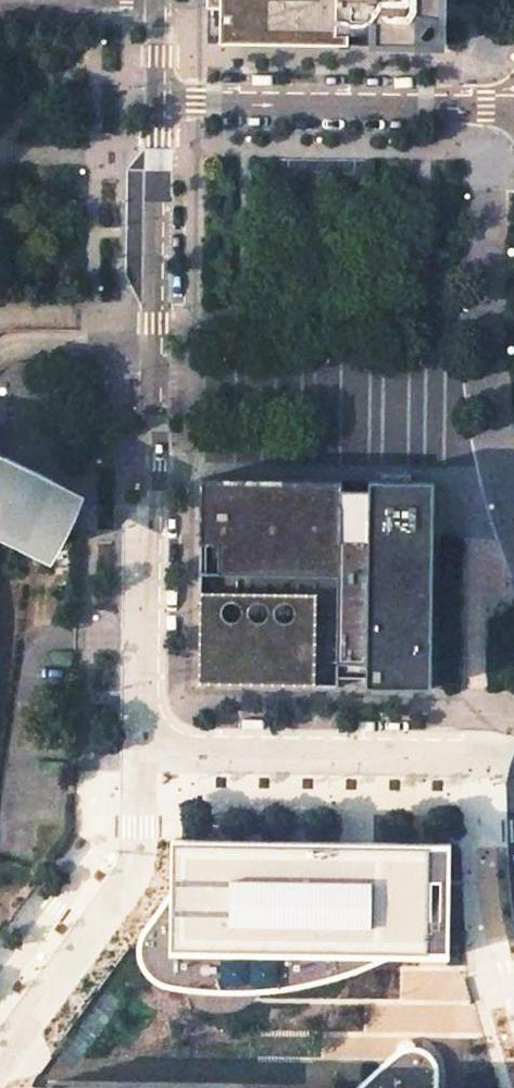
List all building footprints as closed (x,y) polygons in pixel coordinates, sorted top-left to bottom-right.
[(208,8),(221,8),(220,44),(348,46),(348,35),(371,35),(371,31),(375,31),(375,46),(441,47),(441,0),(208,0),(208,8)] [(27,551),(45,552),(71,499),(63,484),(36,472),(9,459),(0,455),(0,539),(27,551)] [(342,482),(201,481),(200,577),(337,578),(339,677),(366,678),(366,689),(431,690),(434,484),(369,483),(369,498),(342,498),(342,482)] [(316,604),(199,602),(198,687),(315,688),(316,604)] [(345,841),(170,839),(170,889),(154,910),(145,923),(141,930),(138,940),(138,948),(140,956),(145,965),(150,972),(158,978),(168,982),(178,983),(199,985),(215,985),(229,987),(247,986),(266,984),(289,981),(308,976),(327,971),(349,964),(364,958),(381,950),(390,943),(416,943),(417,849),(398,849),(398,842),(345,841)] [(431,1074),(422,1057),(406,1052),(388,1057),(366,1073),(346,1087),(431,1087),(431,1074)]
